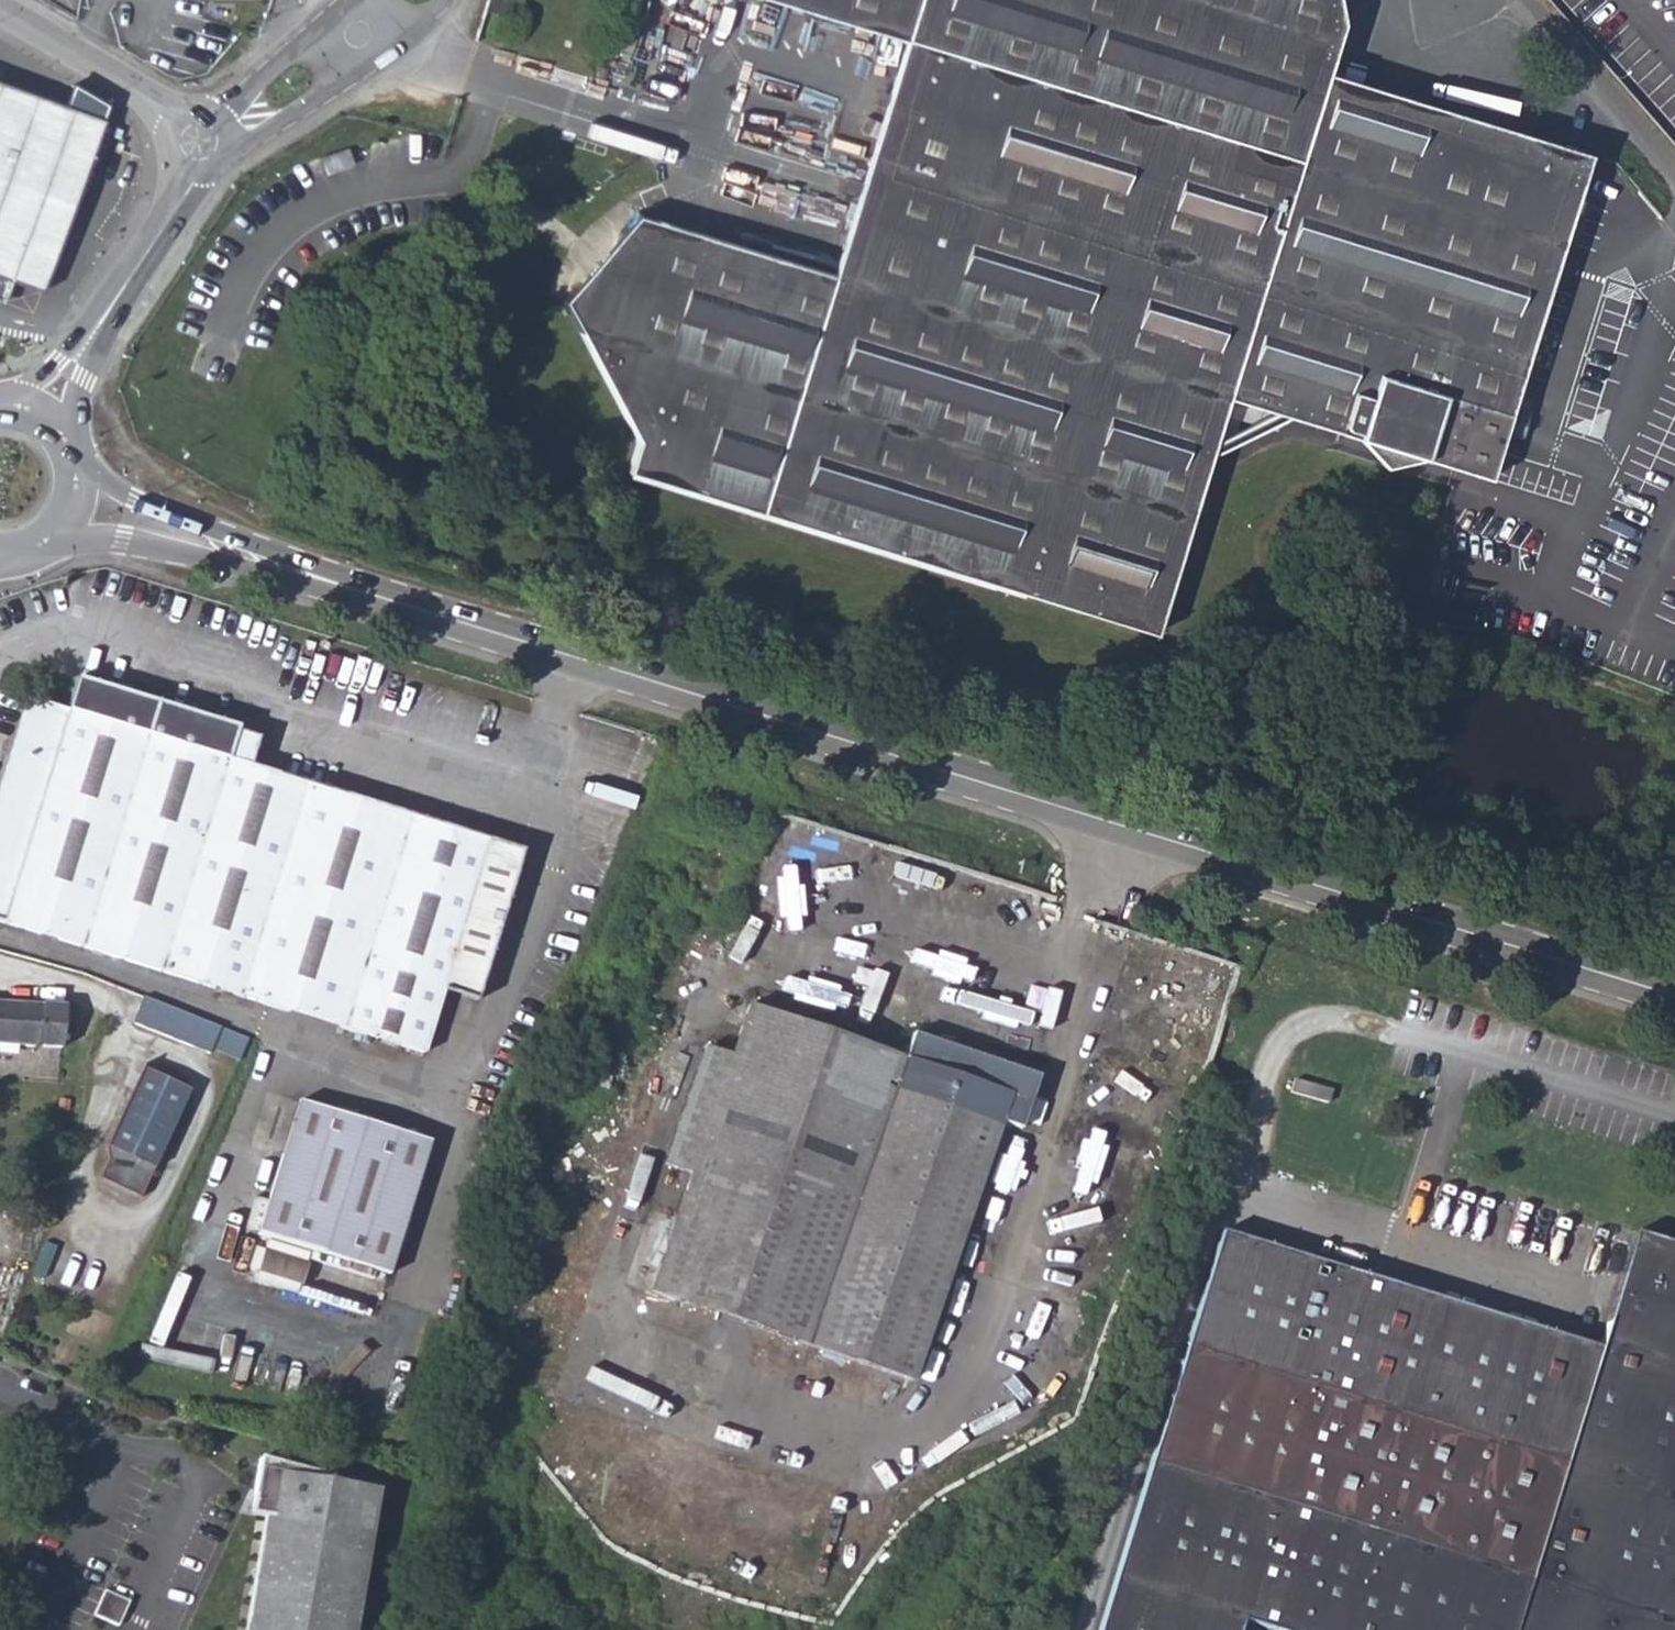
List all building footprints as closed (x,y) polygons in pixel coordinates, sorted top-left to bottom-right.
[(854,283),(829,276),(633,217),(559,298),(633,446),(625,474),(756,514),(1153,638),(1222,412),(1485,493),(1586,162),(1323,81),(1338,31),(1333,0),(758,0),(903,42),(930,50),(854,283)] [(903,42),(829,276),(854,283),(930,50),(903,42)] [(9,276),(41,288),(103,121),(0,84),(0,273),(9,276)] [(73,88),(68,100),(107,116),(112,103),(73,88)] [(1,297),(9,276),(0,273),(0,299),(1,297)] [(95,951),(236,995),(425,1053),(444,990),(479,1000),(524,849),(250,765),(258,736),(236,729),(237,726),(77,677),(67,708),(27,696),(0,784),(0,921),(95,951)] [(90,976),(81,1001),(210,1053),(214,1046),(221,1027),(90,976)] [(35,1047),(36,1045),(61,1048),(65,1006),(0,1000),(0,1043),(35,1047)] [(651,1290),(741,1321),(914,1380),(955,1257),(1002,1122),(1022,1129),(1039,1076),(913,1032),(905,1057),(749,1003),(731,1055),(704,1047),(665,1163),(691,1172),(651,1290)] [(214,1046),(241,1057),(249,1038),(221,1027),(214,1046)] [(188,1095),(144,1075),(101,1187),(146,1212),(188,1095)] [(260,1234),(392,1273),(432,1141),(300,1101),(260,1234)] [(1222,1229),(1185,1345),(1359,1399),(1484,1438),(1560,1462),(1596,1345),(1222,1229)] [(1243,1620),(1275,1629),(1674,1629),(1674,1243),(1632,1230),(1616,1281),(1596,1345),(1560,1462),(1484,1438),(1359,1399),(1185,1345),(1132,1520),(1098,1629),(1240,1629),(1243,1620)] [(149,1418),(149,1421),(151,1423),(154,1424),(157,1424),(159,1420),(158,1417),(155,1415),(151,1415),(149,1418)] [(260,1460),(254,1490),(249,1514),(250,1514),(264,1517),(271,1518),(251,1629),(348,1629),(373,1489),(330,1481),(331,1476),(317,1472),(317,1473),(260,1460)] [(380,1488),(373,1487),(373,1489),(348,1629),(355,1629),(380,1488)] [(249,1514),(254,1490),(249,1489),(238,1513),(250,1516),(250,1514),(249,1514)] [(264,1517),(244,1629),(251,1629),(271,1518),(264,1517)] [(130,1600),(105,1590),(94,1614),(119,1625),(130,1600)]
